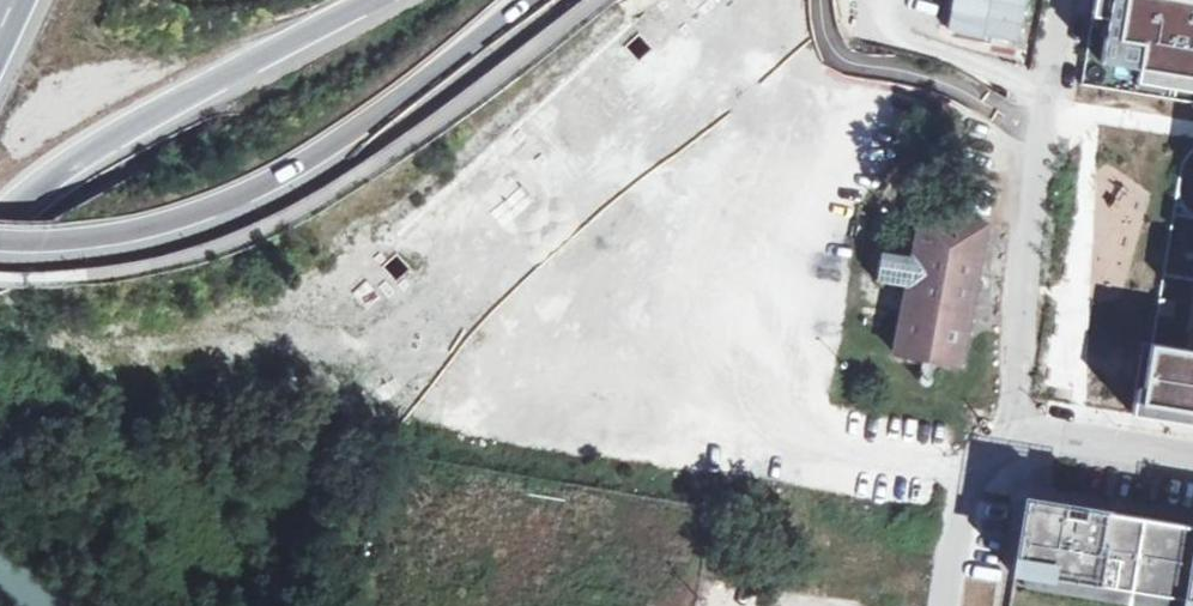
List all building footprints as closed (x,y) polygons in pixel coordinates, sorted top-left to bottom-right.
[(950,31),(1030,44),(1037,0),(955,0),(950,31)] [(1093,13),(1109,15),(1111,0),(1095,0),(1093,13)] [(1109,15),(1101,62),(1138,68),(1192,77),(1192,0),(1111,0),(1109,15)] [(1138,68),(1136,82),(1192,91),(1192,77),(1138,68)] [(897,351),(963,363),(987,224),(922,211),(914,257),(882,251),(877,281),(908,286),(897,351)] [(1152,343),(1143,402),(1192,410),(1192,350),(1152,343)] [(1192,410),(1143,402),(1134,400),(1132,413),(1192,423),(1192,410)] [(1024,585),(1151,605),(1192,605),(1192,526),(1028,499),(1016,570),(1026,572),(1024,585)]
